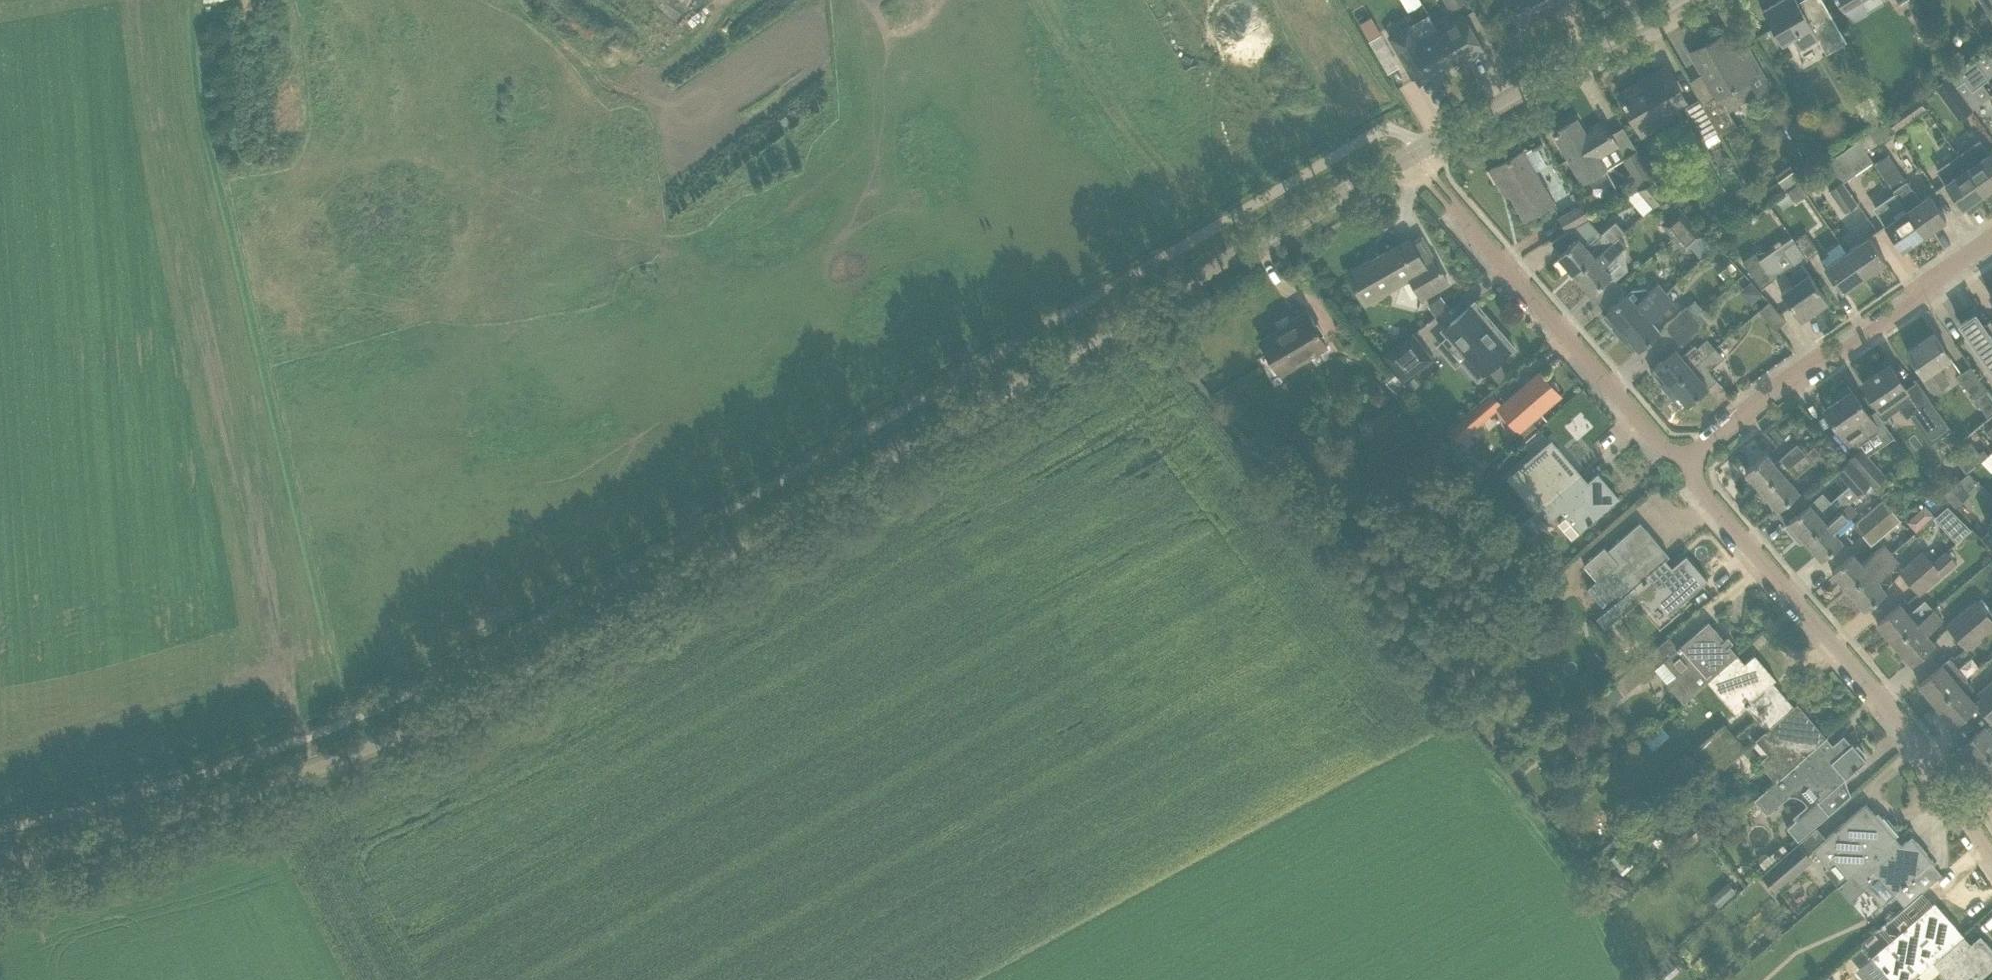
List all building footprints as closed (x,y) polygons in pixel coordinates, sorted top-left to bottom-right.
[(1449,11),(1466,0),(1442,0),(1449,11)] [(1510,9),(1520,27),(1549,12),(1562,4),(1560,0),(1506,0),(1510,9)] [(1772,28),(1781,43),(1792,37),(1800,51),(1819,41),(1822,48),(1843,36),(1823,0),(1807,0),(1799,5),(1796,0),(1780,0),(1762,10),(1772,28)] [(1843,10),(1849,7),(1861,0),(1837,0),(1843,10)] [(1898,3),(1903,11),(1914,5),(1911,0),(1897,0),(1898,3)] [(1991,23),(1991,0),(1978,0),(1991,23)] [(1408,25),(1389,36),(1413,78),(1417,76),(1420,82),(1435,73),(1468,54),(1470,57),(1483,49),(1473,32),(1463,15),(1418,41),(1408,25)] [(1719,95),(1702,105),(1717,131),(1720,134),(1735,127),(1727,110),(1769,87),(1744,45),(1733,51),(1723,33),(1693,50),(1719,95)] [(1991,96),(1981,83),(1988,78),(1972,57),(1946,76),(1971,110),(1991,96)] [(1651,75),(1641,81),(1640,79),(1639,80),(1640,81),(1618,94),(1643,136),(1673,120),(1668,109),(1684,99),(1665,66),(1652,74),(1651,73),(1650,73),(1651,75)] [(1971,110),(1946,76),(1934,84),(1959,118),(1971,110)] [(1871,94),(1856,104),(1865,120),(1881,110),(1871,94)] [(1900,108),(1909,120),(1924,109),(1916,97),(1900,108)] [(1717,131),(1702,105),(1698,98),(1684,106),(1703,139),(1717,131)] [(1789,112),(1778,118),(1784,128),(1795,122),(1789,112)] [(1886,118),(1857,140),(1866,152),(1895,130),(1886,118)] [(1553,132),(1582,181),(1604,168),(1597,154),(1616,143),(1605,123),(1585,135),(1576,119),(1553,132)] [(1958,156),(1984,192),(1991,186),(1991,157),(1984,146),(1979,149),(1975,144),(1958,156)] [(1622,157),(1639,185),(1653,178),(1636,149),(1622,157)] [(1490,168),(1501,187),(1506,185),(1525,217),(1552,202),(1522,150),(1490,168)] [(1841,151),(1829,161),(1842,179),(1854,170),(1841,151)] [(1887,154),(1874,164),(1883,177),(1897,167),(1887,154)] [(1984,192),(1958,156),(1942,167),(1946,173),(1940,177),(1961,207),(1984,192)] [(1809,175),(1798,182),(1806,194),(1817,186),(1809,175)] [(1638,189),(1652,206),(1666,194),(1654,179),(1638,189)] [(1857,203),(1842,180),(1828,189),(1844,212),(1857,203)] [(1894,193),(1899,201),(1900,200),(1923,234),(1946,218),(1929,194),(1920,200),(1906,180),(1892,190),(1894,193)] [(1798,182),(1787,190),(1795,201),(1806,194),(1798,182)] [(1923,234),(1900,200),(1899,201),(1894,193),(1875,207),(1886,223),(1884,224),(1901,249),(1923,234)] [(1559,216),(1566,229),(1587,217),(1580,204),(1559,216)] [(1659,224),(1671,237),(1689,221),(1677,208),(1659,224)] [(1557,255),(1574,273),(1616,236),(1617,237),(1624,231),(1615,221),(1602,233),(1587,246),(1578,236),(1557,255)] [(1689,221),(1671,237),(1684,251),(1703,236),(1689,221)] [(1805,232),(1794,239),(1807,258),(1818,250),(1805,232)] [(1868,235),(1845,251),(1862,276),(1885,260),(1868,235)] [(1616,236),(1574,273),(1590,292),(1610,275),(1605,268),(1616,258),(1614,255),(1626,246),(1617,237),(1616,236)] [(1347,272),(1357,289),(1365,303),(1409,277),(1421,298),(1448,282),(1433,257),(1423,262),(1409,238),(1363,264),(1362,263),(1347,272)] [(1792,284),(1781,292),(1789,303),(1800,319),(1828,300),(1816,284),(1800,262),(1807,258),(1794,239),(1783,247),(1793,261),(1793,262),(1782,270),(1792,284)] [(1741,260),(1760,287),(1773,277),(1754,251),(1741,260)] [(1862,276),(1845,251),(1824,266),(1841,291),(1862,276)] [(1751,281),(1740,291),(1750,302),(1761,293),(1751,281)] [(1618,333),(1665,293),(1657,283),(1648,291),(1645,288),(1631,290),(1627,294),(1626,293),(1606,310),(1607,312),(1604,316),(1618,333)] [(1665,293),(1618,333),(1633,350),(1637,346),(1639,348),(1659,331),(1650,321),(1672,302),(1665,293)] [(1758,310),(1775,329),(1785,320),(1768,301),(1758,310)] [(1671,335),(1694,315),(1685,304),(1662,325),(1671,335)] [(1459,343),(1468,354),(1461,359),(1477,378),(1488,369),(1498,360),(1513,347),(1500,331),(1496,335),(1490,329),(1491,328),(1471,305),(1443,329),(1457,345),(1459,343)] [(1291,322),(1261,340),(1271,357),(1280,373),(1326,346),(1315,329),(1305,311),(1290,320),(1291,322)] [(1991,369),(1991,323),(1990,320),(1988,321),(1989,323),(1986,325),(1984,324),(1983,325),(1975,313),(1960,323),(1991,369)] [(1680,345),(1703,325),(1694,315),(1671,335),(1680,345)] [(1381,354),(1402,382),(1432,359),(1411,331),(1381,354)] [(1907,351),(1918,367),(1934,390),(1948,380),(1937,365),(1950,356),(1933,332),(1907,351)] [(1671,385),(1714,347),(1706,338),(1696,347),(1694,344),(1681,355),(1675,348),(1650,370),(1667,389),(1671,385)] [(1671,385),(1687,404),(1716,379),(1708,370),(1723,357),(1714,347),(1671,385)] [(1498,360),(1488,369),(1499,382),(1510,373),(1498,360)] [(1862,382),(1874,398),(1879,407),(1892,398),(1905,417),(1914,411),(1932,437),(1949,425),(1931,399),(1917,379),(1906,387),(1889,363),(1879,371),(1877,369),(1873,371),(1874,373),(1862,382)] [(1986,417),(1991,413),(1991,399),(1969,366),(1956,375),(1986,417)] [(1525,385),(1499,408),(1512,423),(1523,413),(1529,420),(1544,407),(1559,394),(1540,372),(1525,385)] [(1405,382),(1409,387),(1416,382),(1412,377),(1405,382)] [(1834,393),(1837,399),(1824,408),(1850,446),(1877,428),(1847,384),(1843,387),(1844,389),(1837,394),(1836,392),(1834,393)] [(1446,434),(1454,443),(1487,414),(1479,405),(1446,434)] [(1787,433),(1777,421),(1768,429),(1778,441),(1787,433)] [(1967,438),(1960,443),(1966,451),(1975,464),(1987,455),(1983,450),(1978,454),(1967,438)] [(1542,489),(1550,498),(1580,473),(1551,440),(1510,475),(1530,499),(1542,489)] [(1745,470),(1761,489),(1804,452),(1796,443),(1774,462),(1766,453),(1745,470)] [(1813,445),(1804,452),(1812,461),(1813,462),(1821,455),(1813,445)] [(1847,458),(1848,459),(1869,483),(1869,484),(1872,487),(1885,476),(1859,448),(1847,458)] [(1848,459),(1847,458),(1839,449),(1830,457),(1839,467),(1848,459)] [(1955,458),(1965,472),(1975,464),(1966,451),(1955,458)] [(1804,452),(1761,489),(1778,508),(1798,490),(1790,480),(1812,461),(1804,452)] [(1848,459),(1839,467),(1837,469),(1858,493),(1869,484),(1869,483),(1848,459)] [(1580,473),(1550,498),(1517,527),(1528,539),(1560,511),(1565,516),(1561,520),(1559,524),(1571,538),(1618,497),(1597,473),(1587,482),(1580,473)] [(1956,480),(1942,493),(1953,505),(1967,492),(1956,480)] [(1799,533),(1805,540),(1837,511),(1822,493),(1810,503),(1809,502),(1788,520),(1790,522),(1785,526),(1795,537),(1799,533)] [(1853,523),(1862,534),(1890,509),(1881,499),(1853,523)] [(1849,502),(1837,511),(1805,540),(1821,558),(1842,540),(1834,531),(1855,512),(1849,502)] [(1890,509),(1862,534),(1870,544),(1899,520),(1890,509)] [(1959,515),(1945,528),(1956,540),(1970,527),(1959,515)] [(1604,545),(1582,564),(1596,580),(1591,585),(1606,602),(1615,594),(1619,598),(1639,582),(1638,581),(1668,555),(1640,522),(1607,550),(1604,545)] [(1831,570),(1848,589),(1890,552),(1883,544),(1861,562),(1852,552),(1831,570)] [(1899,569),(1909,580),(1932,560),(1922,550),(1899,569)] [(1932,560),(1909,580),(1919,593),(1955,562),(1946,551),(1933,561),(1932,560)] [(1890,552),(1848,589),(1864,608),(1885,590),(1877,581),(1899,562),(1890,552)] [(1613,603),(1595,618),(1604,628),(1621,613),(1622,614),(1642,596),(1652,607),(1657,603),(1666,614),(1692,592),(1707,579),(1686,555),(1676,563),(1668,555),(1638,581),(1639,582),(1619,598),(1613,603)] [(1946,624),(1957,636),(1985,612),(1975,600),(1946,624)] [(1877,623),(1894,642),(1917,622),(1900,602),(1877,623)] [(1957,636),(1967,648),(1991,627),(1991,606),(1985,612),(1957,636)] [(1917,622),(1894,642),(1910,662),(1934,642),(1927,633),(1942,619),(1933,608),(1917,622)] [(1690,695),(1708,681),(1707,680),(1732,658),(1732,659),(1737,654),(1736,653),(1736,654),(1728,646),(1729,645),(1728,644),(1732,641),(1727,636),(1723,640),(1718,634),(1719,633),(1708,621),(1664,660),(1677,675),(1667,683),(1683,701),(1690,695)] [(1707,680),(1708,681),(1736,713),(1775,678),(1754,654),(1739,667),(1732,659),(1732,658),(1707,680)] [(1919,684),(1936,703),(1966,677),(1949,657),(1919,684)] [(1641,659),(1614,682),(1615,682),(1623,692),(1624,694),(1651,671),(1641,659)] [(1936,703),(1952,723),(1975,704),(1967,694),(1974,687),(1966,677),(1936,703)] [(1977,691),(1982,697),(1981,699),(1987,707),(1991,703),(1991,678),(1977,691)] [(1615,682),(1592,702),(1601,712),(1623,692),(1615,682)] [(1762,759),(1779,778),(1821,741),(1820,740),(1802,719),(1807,715),(1797,703),(1769,727),(1768,726),(1764,729),(1765,731),(1759,736),(1772,751),(1762,759)] [(1987,707),(1988,708),(1983,712),(1990,720),(1966,740),(1960,744),(1955,748),(1972,768),(1991,751),(1991,703),(1987,707)] [(1659,724),(1642,739),(1651,749),(1668,735),(1659,724)] [(1707,759),(1734,736),(1723,724),(1696,747),(1707,759)] [(1821,741),(1779,778),(1754,800),(1765,813),(1775,804),(1779,804),(1780,800),(1805,778),(1811,778),(1825,794),(1856,768),(1857,769),(1860,766),(1859,765),(1868,757),(1865,753),(1867,751),(1860,743),(1858,745),(1854,741),(1853,742),(1846,734),(1831,746),(1824,738),(1831,732),(1830,731),(1820,740),(1821,741)] [(1718,772),(1745,749),(1734,736),(1707,759),(1718,772)] [(1606,748),(1595,757),(1603,766),(1614,757),(1606,748)] [(1972,768),(1989,788),(1991,785),(1991,751),(1972,768)] [(1796,819),(1787,826),(1798,839),(1831,811),(1820,798),(1795,817),(1796,819)] [(1845,878),(1890,840),(1898,833),(1894,828),(1896,827),(1888,818),(1886,819),(1883,815),(1879,818),(1866,802),(1850,815),(1811,849),(1827,867),(1832,863),(1845,878)] [(1648,812),(1645,815),(1646,820),(1650,822),(1654,818),(1653,813),(1648,812)] [(1611,828),(1625,829),(1626,819),(1612,817),(1611,828)] [(1673,840),(1682,851),(1701,835),(1692,824),(1673,840)] [(1890,840),(1845,878),(1846,878),(1837,886),(1849,901),(1866,887),(1865,885),(1876,875),(1893,894),(1917,873),(1932,860),(1912,835),(1897,848),(1890,840)] [(1766,870),(1761,875),(1775,892),(1812,859),(1807,854),(1807,853),(1797,843),(1788,851),(1766,870)] [(1590,855),(1582,846),(1576,852),(1584,860),(1590,855)] [(1608,890),(1622,897),(1630,880),(1615,873),(1608,890)] [(1870,957),(1890,979),(1910,979),(1933,961),(1963,935),(1962,934),(1934,902),(1919,914),(1870,957)] [(1933,961),(1950,979),(1977,979),(1986,972),(1991,967),(1991,949),(1980,935),(1970,943),(1963,935),(1933,961)] [(1752,976),(1770,962),(1761,951),(1743,965),(1752,976)] [(1666,956),(1653,967),(1659,974),(1672,963),(1666,956)]
